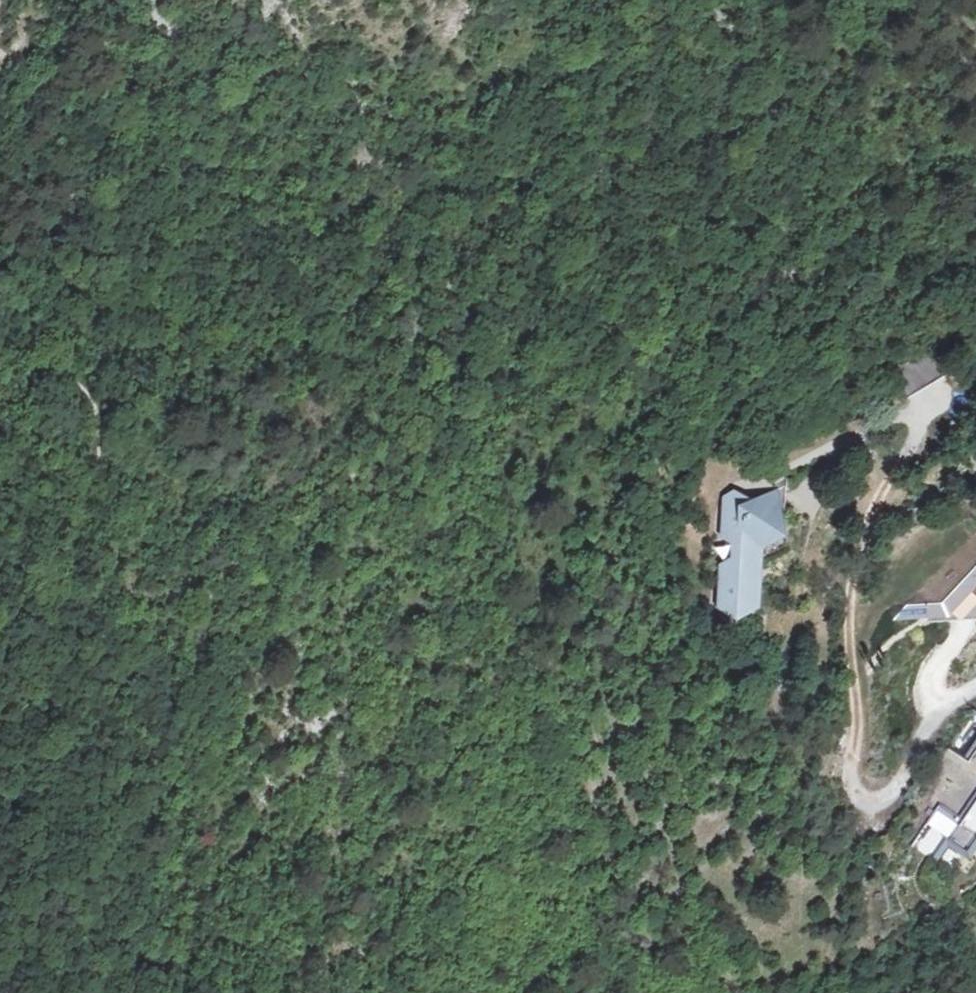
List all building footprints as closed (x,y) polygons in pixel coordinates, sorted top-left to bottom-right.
[(931,350),(893,372),(909,398),(946,376),(931,350)] [(746,502),(732,494),(725,498),(722,536),(734,545),(733,560),(720,567),(718,608),(728,613),(738,609),(748,614),(754,612),(754,601),(762,590),(755,586),(762,576),(757,571),(763,561),(758,557),(759,538),(776,530),(779,495),(774,492),(755,502),(751,500),(746,502)] [(975,582),(975,533),(901,613),(948,612),(975,582)] [(738,609),(728,613),(738,619),(748,614),(738,609)] [(946,841),(968,856),(975,845),(975,751),(967,765),(948,751),(932,775),(952,789),(938,810),(912,849),(933,862),(946,841)]
